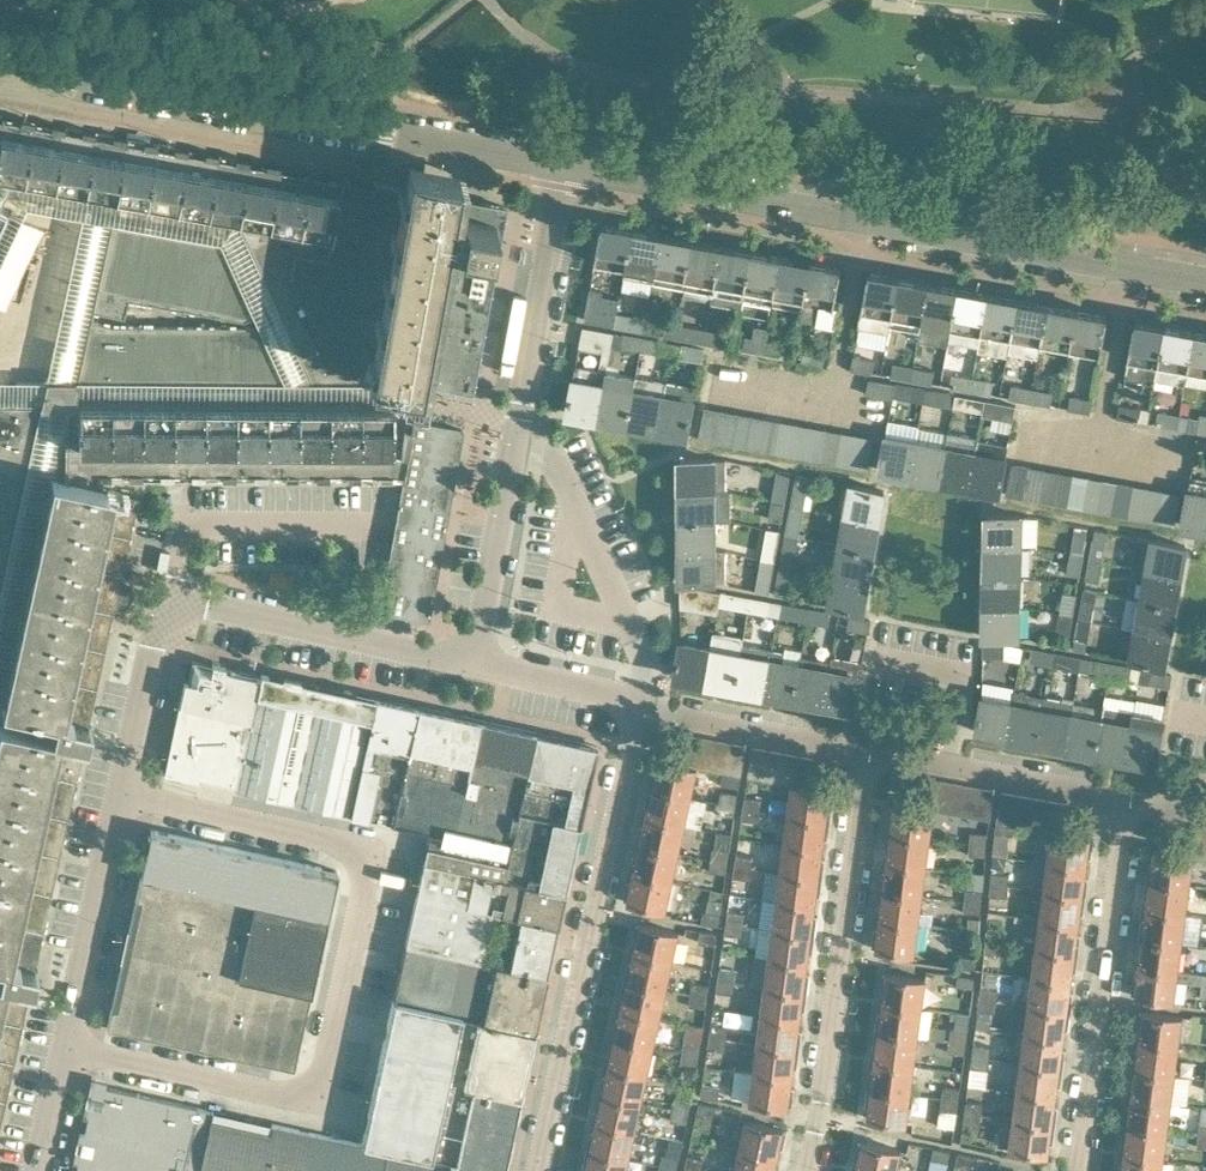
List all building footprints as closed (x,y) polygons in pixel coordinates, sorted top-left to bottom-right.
[(54,186),(65,126),(52,124),(51,128),(34,125),(34,120),(21,118),(20,122),(3,119),(4,115),(0,114),(0,176),(54,186)] [(65,126),(54,186),(85,191),(88,174),(95,131),(65,126)] [(85,191),(115,197),(127,137),(95,131),(85,191)] [(115,197),(146,202),(151,174),(157,143),(127,137),(115,197)] [(157,143),(151,174),(146,202),(177,208),(187,153),(188,148),(157,143)] [(215,174),(218,158),(218,154),(205,151),(204,156),(187,153),(177,208),(207,214),(215,174)] [(218,158),(215,174),(207,214),(237,219),(238,220),(248,164),(249,159),(236,157),(235,161),(218,158)] [(238,220),(256,260),(264,262),(269,224),(280,165),(266,162),(266,167),(248,164),(238,220)] [(406,174),(404,187),(373,182),(342,176),(331,235),(299,230),(291,276),(308,315),(317,334),(304,366),(327,368),(347,374),(366,385),(393,385),(394,377),(395,372),(472,391),(506,206),(453,196),(456,183),(458,172),(408,162),(406,174)] [(299,230),(310,175),(310,170),(280,165),(269,224),(264,262),(256,260),(275,301),(287,296),(291,276),(299,230)] [(331,235),(342,176),(328,174),(327,178),(310,175),(299,230),(331,235)] [(112,220),(97,289),(128,297),(128,298),(130,299),(144,226),(112,220)] [(595,261),(627,267),(634,229),(602,223),(595,261)] [(130,299),(167,305),(180,232),(144,226),(130,299)] [(627,267),(623,291),(652,296),(655,281),(664,235),(634,229),(627,267)] [(199,308),(211,238),(180,232),(167,305),(198,311),(199,308)] [(693,240),(664,235),(655,281),(685,286),(693,240)] [(256,314),(222,240),(211,238),(199,308),(198,311),(244,320),(256,314)] [(693,240),(685,286),(714,291),(723,245),(693,240)] [(743,297),(745,287),(748,269),(751,250),(723,245),(714,291),(712,303),(741,309),(743,297)] [(745,287),(743,297),(773,302),(782,256),(751,250),(748,269),(745,287)] [(773,302),(803,308),(805,298),(811,261),(782,256),(773,302)] [(805,298),(803,308),(801,316),(836,322),(839,305),(835,304),(842,267),(811,261),(805,298)] [(869,272),(858,326),(859,326),(890,332),(891,324),(899,277),(869,272)] [(287,296),(275,301),(286,326),(304,366),(317,334),(308,315),(291,276),(287,296)] [(899,277),(891,324),(921,330),(930,283),(899,277)] [(930,283),(921,330),(919,340),(948,345),(952,326),(959,288),(930,283)] [(585,319),(615,325),(617,313),(620,298),(602,295),(603,290),(590,287),(585,319)] [(959,288),(952,326),(968,329),(966,341),(979,344),(988,294),(959,288)] [(124,317),(128,298),(128,297),(97,289),(92,310),(124,317)] [(988,294),(979,344),(978,351),(1008,356),(1012,337),(1018,299),(988,294)] [(1012,337),(1041,343),(1048,304),(1018,299),(1012,337)] [(1048,304),(1041,343),(1070,348),(1077,310),(1048,304)] [(1070,348),(1100,353),(1101,353),(1108,315),(1077,310),(1070,348)] [(615,325),(645,330),(647,319),(617,313),(615,325)] [(676,336),(678,324),(647,319),(645,330),(676,336)] [(90,320),(76,383),(106,383),(107,324),(90,320)] [(1155,382),(1156,379),(1165,326),(1135,320),(1125,377),(1155,382)] [(107,324),(106,383),(130,383),(130,325),(112,325),(107,324)] [(705,341),(707,329),(678,324),(676,336),(705,341)] [(130,325),(130,383),(156,383),(157,325),(130,325)] [(157,325),(156,383),(209,384),(209,326),(157,325)] [(236,326),(235,384),(246,384),(258,378),(263,375),(281,369),(261,325),(259,326),(258,326),(236,326)] [(209,326),(209,384),(235,384),(236,326),(209,326)] [(583,326),(579,346),(602,351),(600,365),(608,366),(612,345),(615,332),(583,326)] [(754,338),(748,337),(746,336),(743,348),(748,349),(764,352),(767,340),(769,328),(757,326),(754,338)] [(1195,331),(1165,326),(1156,379),(1185,384),(1195,331)] [(707,329),(705,341),(724,345),(726,333),(707,329)] [(1185,384),(1205,388),(1205,333),(1195,331),(1185,384)] [(641,350),(644,337),(615,332),(612,345),(641,350)] [(672,355),(674,343),(644,337),(641,350),(672,355)] [(764,352),(782,355),(783,355),(785,344),(767,340),(764,352)] [(702,355),(704,348),(674,343),(672,355),(701,360),(702,355)] [(801,360),(823,364),(825,349),(803,345),(801,360)] [(874,359),(854,356),(852,367),(852,368),(872,371),(874,359)] [(894,363),(892,375),(912,378),(914,367),(894,363)] [(567,412),(598,418),(607,371),(599,370),(576,365),(567,412)] [(933,370),(914,367),(912,378),(931,382),(933,370)] [(598,418),(627,423),(634,388),(636,376),(607,371),(598,418)] [(953,374),(951,385),(971,389),(973,377),(953,374)] [(636,376),(634,388),(627,423),(657,429),(667,382),(636,376)] [(992,381),(973,377),(971,389),(990,393),(992,381)] [(896,383),(870,378),(867,393),(893,398),(896,383)] [(657,429),(687,434),(693,407),(696,387),(667,382),(657,429)] [(894,395),(924,400),(926,388),(896,383),(894,395)] [(1010,396),(1030,400),(1033,388),(1013,385),(1010,396)] [(926,388),(924,400),(954,406),(956,394),(926,388)] [(1033,388),(1030,400),(1050,404),(1052,392),(1033,388)] [(1071,395),(1069,407),(1089,411),(1089,410),(1091,399),(1071,395)] [(965,396),(963,407),(983,411),(985,399),(965,396)] [(1016,405),(985,399),(983,411),(982,414),(1013,420),(1016,405)] [(1180,415),(1178,427),(1197,430),(1199,419),(1189,417),(1191,403),(1182,401),(1180,415)] [(1118,416),(1138,420),(1140,408),(1120,404),(1118,416)] [(26,478),(35,437),(42,405),(0,405),(0,472),(26,478)] [(111,478),(111,406),(79,406),(78,424),(65,424),(65,479),(111,489),(111,478)] [(143,406),(111,406),(111,478),(142,478),(143,406)] [(175,407),(143,406),(142,478),(173,478),(175,407)] [(206,407),(175,407),(173,478),(205,478),(206,407)] [(205,478),(235,479),(236,407),(206,407),(205,478)] [(235,479),(266,479),(267,407),(236,407),(235,479)] [(299,408),(267,407),(266,479),(297,479),(299,408)] [(329,475),(330,408),(299,408),(297,479),(329,479),(329,475)] [(361,408),(330,408),(329,475),(347,475),(347,479),(360,479),(360,475),(361,408)] [(398,480),(404,480),(411,434),(401,432),(393,431),(393,408),(361,408),(360,475),(378,475),(378,480),(398,480)] [(701,437),(718,440),(723,411),(706,408),(701,437)] [(723,411),(718,440),(732,442),(738,414),(723,411)] [(1158,423),(1178,427),(1180,415),(1160,412),(1158,423)] [(732,442),(748,445),(754,416),(738,414),(732,442)] [(754,416),(748,445),(762,448),(768,419),(754,416)] [(762,448),(777,451),(783,422),(768,419),(762,448)] [(413,421),(411,434),(404,480),(380,610),(428,618),(463,429),(413,421)] [(793,453),(799,425),(783,422),(777,451),(793,453)] [(793,453),(807,456),(812,427),(799,425),(793,453)] [(822,459),(827,430),(812,427),(807,456),(822,459)] [(822,459),(837,461),(842,433),(827,430),(822,459)] [(949,432),(946,446),(940,480),(970,486),(978,439),(978,437),(949,432)] [(851,464),(857,435),(842,433),(837,461),(851,464)] [(871,438),(857,435),(851,464),(866,467),(871,438)] [(916,441),(886,436),(880,469),(910,475),(916,441)] [(1205,452),(1205,439),(1198,438),(1195,450),(1205,452)] [(970,486),(1000,491),(1009,445),(978,439),(970,486)] [(910,475),(940,480),(946,446),(916,441),(910,475)] [(680,489),(728,488),(728,458),(680,459),(680,489)] [(1008,492),(1009,493),(1025,495),(1030,467),(1013,464),(1008,492)] [(1039,498),(1045,469),(1030,467),(1025,495),(1039,498)] [(779,469),(774,497),(785,499),(790,472),(779,469)] [(1054,501),(1060,472),(1045,469),(1039,498),(1054,501)] [(13,540),(21,501),(26,478),(0,472),(0,537),(13,540)] [(1068,503),(1074,475),(1060,472),(1054,501),(1068,503)] [(797,474),(792,504),(804,506),(809,476),(797,474)] [(1083,506),(1089,478),(1074,475),(1068,503),(1083,506)] [(111,489),(65,479),(56,477),(35,573),(0,732),(0,1122),(15,1053),(16,1048),(18,1042),(30,986),(33,986),(37,967),(34,967),(84,742),(86,742),(91,723),(88,723),(117,591),(138,495),(111,489)] [(1190,477),(1182,524),(1205,529),(1205,480),(1190,477)] [(1098,509),(1104,480),(1089,478),(1083,506),(1098,509)] [(1113,512),(1118,483),(1104,480),(1098,509),(1113,512)] [(1128,514),(1133,486),(1118,483),(1113,512),(1128,514)] [(851,484),(846,513),(879,519),(884,490),(851,484)] [(1142,517),(1148,488),(1133,486),(1128,514),(1142,517)] [(728,488),(680,489),(680,520),(714,520),(731,520),(731,488),(728,488)] [(1158,520),(1163,491),(1148,488),(1142,517),(1158,520)] [(1163,491),(1158,520),(1173,523),(1179,494),(1163,491)] [(770,517),(782,520),(785,499),(774,497),(770,517)] [(792,504),(788,524),(800,526),(804,506),(792,504)] [(879,519),(846,513),(840,543),(874,549),(879,519)] [(1020,545),(1021,515),(987,514),(986,544),(1020,545)] [(680,520),(680,549),(714,549),(714,520),(680,520)] [(1093,539),(1105,541),(1107,530),(1095,528),(1093,539)] [(767,530),(763,557),(774,559),(779,532),(767,530)] [(1075,533),(1071,552),(1083,554),(1087,535),(1075,533)] [(1132,566),(1147,568),(1180,574),(1186,545),(1137,536),(1132,566)] [(7,565),(13,540),(0,537),(0,599),(7,565)] [(1093,539),(1090,558),(1102,560),(1105,541),(1093,539)] [(840,543),(835,573),(868,579),(874,549),(840,543)] [(986,574),(1019,575),(1020,545),(986,544),(986,574)] [(784,547),(781,563),(793,566),(796,549),(784,547)] [(714,549),(681,549),(681,581),(726,581),(728,549),(714,549)] [(1080,573),(1083,554),(1071,552),(1068,571),(1080,573)] [(759,577),(771,579),(774,559),(763,557),(759,577)] [(1098,579),(1102,560),(1090,558),(1087,577),(1098,579)] [(781,563),(775,594),(787,596),(793,566),(781,563)] [(1147,568),(1142,598),(1175,603),(1180,574),(1147,568)] [(862,610),(868,579),(835,573),(829,604),(862,610)] [(986,574),(985,603),(1018,605),(1019,575),(986,574)] [(717,613),(719,604),(721,592),(700,588),(681,588),(681,607),(717,613)] [(1064,592),(1060,611),(1072,613),(1076,594),(1064,592)] [(751,597),(748,597),(732,594),(729,606),(748,609),(749,609),(751,597)] [(751,597),(749,609),(767,613),(769,601),(751,597)] [(1083,598),(1079,617),(1091,619),(1095,600),(1083,598)] [(1142,598),(1136,627),(1170,633),(1175,603),(1142,598)] [(1018,605),(985,603),(984,636),(1017,637),(1018,605)] [(792,605),(790,617),(809,620),(811,608),(792,605)] [(811,608),(809,620),(827,623),(829,612),(811,608)] [(1057,630),(1069,632),(1072,613),(1060,611),(1057,630)] [(847,627),(868,631),(870,619),(849,615),(847,627)] [(1091,619),(1079,617),(1076,636),(1088,638),(1091,619)] [(1164,665),(1170,633),(1136,627),(1130,659),(1164,665)] [(714,634),(712,648),(706,681),(735,687),(743,644),(744,639),(714,634)] [(674,676),(706,681),(712,648),(680,643),(674,676)] [(1002,644),(984,643),(983,655),(1002,656),(1002,644)] [(743,644),(735,687),(765,692),(773,649),(743,644)] [(765,692),(795,698),(804,650),(787,647),(786,652),(773,649),(765,692)] [(1032,661),(1051,664),(1053,653),(1034,649),(1032,661)] [(1083,658),(1072,656),(1053,653),(1051,664),(1080,670),(1083,658)] [(803,655),(795,698),(824,703),(832,660),(803,655)] [(863,661),(833,656),(832,660),(824,703),(854,708),(863,661)] [(1091,672),(1110,675),(1112,663),(1093,660),(1091,672)] [(249,731),(262,671),(260,671),(259,676),(224,668),(225,665),(213,662),(212,666),(193,662),(189,680),(184,679),(177,715),(164,773),(200,781),(200,777),(236,785),(235,789),(237,789),(249,731)] [(1129,678),(1131,667),(1112,663),(1110,675),(1129,678)] [(1129,678),(1139,680),(1141,669),(1131,667),(1129,678)] [(1149,682),(1151,670),(1141,669),(1139,680),(1149,682)] [(1149,682),(1170,686),(1172,674),(1151,670),(1149,682)] [(237,789),(352,815),(377,697),(262,671),(249,731),(237,789)] [(978,717),(976,731),(1008,736),(1013,703),(1012,703),(1015,687),(982,681),(982,698),(978,717)] [(1013,703),(1008,736),(1038,742),(1044,709),(1029,706),(1031,694),(1016,691),(1013,703)] [(352,815),(394,824),(419,706),(377,697),(352,815)] [(1066,747),(1073,714),(1075,702),(1046,697),(1044,709),(1038,742),(1066,747)] [(1132,724),(1126,758),(1156,763),(1164,718),(1167,703),(1136,698),(1136,700),(1134,712),(1132,724)] [(481,720),(419,706),(394,824),(430,832),(456,837),(465,789),(481,720)] [(1126,758),(1132,724),(1134,712),(1104,707),(1102,719),(1096,753),(1126,758)] [(1066,747),(1096,753),(1102,719),(1073,714),(1066,747)] [(430,832),(426,847),(508,863),(519,811),(536,732),(481,720),(465,789),(456,837),(430,832)] [(579,825),(597,745),(536,732),(519,811),(579,825)] [(694,766),(700,736),(685,734),(680,763),(694,766)] [(710,769),(715,739),(700,736),(694,766),(697,766),(710,769)] [(731,742),(715,739),(710,769),(723,771),(725,772),(731,742)] [(741,774),(746,745),(731,742),(725,772),(741,774)] [(753,746),(748,775),(748,776),(763,779),(768,749),(753,746)] [(778,782),(784,752),(768,749),(763,779),(778,782)] [(799,755),(784,752),(778,782),(793,784),(794,784),(799,755)] [(794,784),(810,787),(815,758),(799,755),(794,784)] [(697,766),(694,766),(680,763),(659,758),(657,769),(653,768),(650,785),(691,794),(697,766)] [(741,774),(725,772),(723,771),(720,785),(739,787),(741,774)] [(932,808),(935,808),(946,811),(951,782),(937,779),(932,808)] [(951,782),(946,811),(960,813),(966,784),(951,782)] [(810,787),(794,784),(793,784),(789,812),(831,818),(833,801),(830,800),(831,790),(810,787)] [(966,784),(960,813),(975,816),(981,787),(966,784)] [(649,806),(647,815),(685,823),(691,794),(650,785),(645,805),(649,806)] [(990,819),(995,790),(981,787),(975,816),(990,819)] [(722,789),(720,801),(737,803),(738,792),(722,789)] [(1011,825),(1017,794),(1002,791),(996,822),(1011,825)] [(761,797),(748,795),(745,794),(743,806),(748,807),(760,808),(761,797)] [(1033,796),(1017,794),(1011,825),(1013,825),(1027,827),(1033,796)] [(1048,799),(1033,796),(1027,827),(1043,830),(1048,799)] [(1043,830),(1052,832),(1058,833),(1063,802),(1048,799),(1043,830)] [(737,803),(720,801),(719,813),(735,816),(737,803)] [(888,830),(931,836),(935,808),(932,808),(895,803),(894,814),(890,813),(888,830)] [(760,808),(748,807),(743,806),(742,818),(758,821),(760,808)] [(565,890),(579,825),(519,811),(508,863),(426,847),(423,860),(475,871),(565,890)] [(785,841),(823,846),(825,838),(828,838),(831,818),(789,812),(785,841)] [(641,824),(637,843),(678,852),(685,823),(647,815),(644,825),(641,824)] [(1013,825),(1011,825),(996,822),(994,833),(1011,836),(1013,825)] [(1194,855),(1193,857),(1200,859),(1205,828),(1190,826),(1185,854),(1194,855)] [(327,919),(338,871),(151,829),(140,877),(327,919)] [(887,859),(927,865),(931,836),(888,830),(885,851),(889,851),(887,859)] [(971,832),(970,843),(986,844),(987,833),(971,832)] [(1058,833),(1052,832),(1049,859),(1087,865),(1088,857),(1092,857),(1094,839),(1091,838),(1091,837),(1058,833)] [(822,857),(823,846),(785,841),(781,870),(823,876),(826,858),(822,857)] [(633,861),(636,862),(634,872),(672,880),(678,852),(637,843),(633,861)] [(986,844),(970,843),(969,856),(985,857),(986,844)] [(728,861),(730,850),(714,848),(712,859),(728,861)] [(1155,850),(1153,861),(1150,860),(1147,877),(1190,883),(1193,857),(1194,855),(1185,854),(1155,850)] [(753,855),(748,854),(737,852),(735,864),(748,866),(751,866),(753,855)] [(728,861),(712,859),(710,872),(726,874),(728,861)] [(880,888),(923,893),(927,865),(887,859),(886,871),(882,870),(880,888)] [(1086,876),(1087,865),(1049,859),(1045,888),(1087,894),(1089,877),(1086,876)] [(423,860),(416,895),(468,905),(492,910),(494,911),(504,913),(520,916),(558,924),(565,890),(475,871),(423,860)] [(751,866),(748,866),(735,864),(733,876),(749,878),(751,866)] [(821,895),(823,876),(781,870),(777,899),(816,904),(817,895),(821,895)] [(625,898),(628,899),(628,900),(666,909),(672,880),(634,872),(632,881),(629,880),(625,898)] [(1007,874),(991,872),(990,884),(1006,886),(1007,874)] [(294,1069),(327,919),(140,877),(107,1028),(294,1069)] [(1147,907),(1187,913),(1190,883),(1147,877),(1145,898),(1148,898),(1147,907)] [(1005,898),(1006,886),(990,884),(989,896),(1005,898)] [(966,887),(965,899),(981,901),(982,889),(966,887)] [(877,908),(881,908),(880,917),(919,922),(923,893),(880,888),(877,908)] [(1087,894),(1045,888),(1041,917),(1079,923),(1081,914),(1084,914),(1087,894)] [(704,913),(702,925),(718,927),(724,891),(712,889),(711,900),(710,900),(708,913),(704,913)] [(416,895),(405,944),(481,960),(492,910),(468,905),(416,895)] [(814,914),(816,904),(777,899),(774,928),(816,934),(818,915),(814,914)] [(981,901),(965,899),(964,911),(980,913),(981,901)] [(1142,917),(1139,936),(1183,942),(1199,944),(1202,915),(1187,913),(1147,907),(1145,918),(1142,917)] [(744,913),(728,910),(726,922),(743,924),(744,913)] [(504,913),(494,911),(492,920),(502,922),(504,913)] [(520,916),(509,966),(547,974),(558,924),(520,916)] [(876,947),(889,949),(915,953),(919,922),(880,917),(878,928),(875,927),(872,945),(876,946),(876,947)] [(1078,933),(1079,923),(1041,917),(1037,946),(1079,952),(1082,934),(1078,933)] [(741,936),(743,924),(726,922),(725,934),(741,936)] [(637,924),(633,942),(636,942),(634,950),(675,959),(681,932),(640,923),(640,925),(637,924)] [(986,927),(985,939),(1002,941),(1003,929),(986,927)] [(813,953),(816,934),(774,928),(770,957),(808,962),(810,952),(813,953)] [(717,934),(701,931),(699,943),(716,945),(717,934)] [(1139,966),(1179,972),(1183,942),(1139,936),(1137,955),(1140,955),(1139,966)] [(1002,941),(985,939),(984,951),(1001,953),(1002,941)] [(509,966),(481,960),(405,944),(393,1000),(534,1030),(547,974),(509,966)] [(1079,952),(1037,946),(1033,975),(1072,980),(1073,971),(1077,971),(1079,952)] [(629,961),(625,978),(668,987),(675,959),(634,950),(632,962),(629,961)] [(807,972),(808,962),(770,957),(766,986),(808,992),(810,973),(807,972)] [(975,970),(976,958),(960,957),(959,969),(975,970)] [(1179,972),(1139,966),(1138,975),(1134,974),(1132,993),(1135,993),(1135,994),(1176,1000),(1178,982),(1203,986),(1202,996),(1205,997),(1205,975),(1179,972)] [(736,970),(719,968),(718,980),(734,982),(736,970)] [(884,993),(883,1001),(923,1006),(927,978),(887,973),(887,974),(883,974),(881,992),(884,993)] [(970,1012),(973,989),(975,977),(958,975),(957,987),(954,1010),(970,1012)] [(1070,991),(1072,980),(1033,975),(1030,1004),(1071,1010),(1074,991),(1070,991)] [(625,978),(620,998),(624,999),(622,1007),(662,1016),(668,987),(625,978)] [(732,994),(734,982),(718,980),(716,992),(732,994)] [(692,994),(708,996),(710,984),(694,982),(692,994)] [(997,987),(981,985),(979,997),(996,999),(997,987)] [(804,1021),(808,992),(766,986),(762,1015),(804,1021)] [(690,1006),(706,1008),(708,996),(692,994),(690,1006)] [(994,1011),(996,999),(979,997),(978,1009),(994,1011)] [(393,1000),(379,1065),(520,1095),(534,1030),(393,1000)] [(878,1011),(876,1030),(919,1035),(923,1006),(883,1001),(882,1012),(878,1011)] [(1071,1010),(1030,1004),(1026,1033),(1064,1038),(1065,1029),(1069,1029),(1071,1010)] [(616,1017),(612,1035),(656,1044),(662,1016),(622,1007),(620,1018),(616,1017)] [(952,1027),(951,1039),(967,1041),(968,1029),(970,1012),(954,1010),(953,1016),(957,1017),(956,1028),(952,1027)] [(1141,1030),(1140,1038),(1179,1043),(1183,1016),(1143,1011),(1143,1012),(1140,1011),(1137,1030),(1141,1030)] [(800,1050),(804,1021),(762,1015),(758,1044),(800,1050)] [(727,1028),(711,1026),(709,1038),(725,1040),(727,1028)] [(877,1049),(875,1059),(915,1065),(919,1035),(876,1030),(873,1049),(877,1049)] [(1063,1048),(1064,1038),(1026,1033),(1022,1062),(1064,1068),(1066,1048),(1063,1048)] [(612,1035),(608,1054),(611,1055),(609,1064),(649,1073),(656,1044),(612,1035)] [(724,1052),(725,1040),(709,1038),(707,1050),(724,1052)] [(1135,1049),(1132,1067),(1175,1072),(1179,1043),(1140,1038),(1138,1049),(1135,1049)] [(967,1041),(951,1039),(949,1051),(965,1053),(967,1041)] [(683,1052),(700,1054),(701,1042),(685,1040),(683,1052)] [(974,1043),(972,1055),(989,1057),(990,1045),(974,1043)] [(798,1067),(800,1050),(758,1044),(755,1073),(793,1078),(794,1067),(798,1067)] [(682,1064),(698,1066),(700,1054),(683,1052),(682,1064)] [(987,1069),(989,1057),(972,1055),(971,1067),(987,1069)] [(870,1068),(868,1088),(911,1094),(915,1065),(875,1059),(874,1069),(870,1068)] [(1064,1068),(1022,1062),(1018,1091),(1056,1096),(1058,1086),(1061,1086),(1064,1068)] [(604,1074),(600,1092),(643,1101),(649,1073),(609,1064),(607,1075),(604,1074)] [(361,1143),(387,1149),(387,1148),(497,1170),(503,1170),(520,1095),(379,1065),(361,1143)] [(1133,1087),(1132,1096),(1172,1102),(1175,1072),(1132,1067),(1130,1087),(1133,1087)] [(736,1071),(733,1097),(751,1099),(751,1101),(786,1106),(789,1106),(789,1105),(793,1105),(795,1087),(792,1086),(793,1078),(755,1073),(736,1071)] [(969,1085),(985,1087),(987,1074),(970,1072),(969,1085)] [(94,1083),(84,1129),(201,1155),(209,1118),(211,1118),(213,1110),(110,1087),(94,1083)] [(945,1086),(944,1098),(960,1100),(961,1088),(945,1086)] [(718,1089),(702,1087),(700,1099),(716,1101),(718,1089)] [(869,1107),(868,1117),(908,1122),(911,1094),(868,1088),(866,1106),(869,1107)] [(1055,1105),(1056,1096),(1018,1091),(1014,1120),(1056,1126),(1059,1105),(1055,1105)] [(600,1092),(595,1111),(599,1112),(597,1121),(637,1130),(643,1101),(600,1092)] [(676,1096),(673,1108),(689,1112),(692,1100),(676,1096)] [(1127,1106),(1125,1125),(1168,1131),(1172,1102),(1132,1096),(1131,1106),(1127,1106)] [(944,1098),(940,1126),(956,1128),(960,1100),(944,1098)] [(967,1101),(965,1113),(981,1115),(983,1103),(967,1101)] [(713,1119),(716,1107),(698,1103),(695,1115),(713,1119)] [(689,1112),(673,1108),(671,1120),(687,1123),(689,1112)] [(980,1127),(981,1115),(965,1113),(964,1125),(980,1127)] [(211,1118),(209,1118),(201,1155),(198,1170),(497,1170),(387,1148),(387,1149),(361,1143),(299,1129),(272,1123),(270,1131),(211,1118)] [(740,1148),(748,1149),(778,1156),(780,1148),(783,1148),(787,1131),(784,1130),(784,1128),(746,1120),(740,1148)] [(1056,1126),(1014,1120),(1011,1148),(1049,1153),(1050,1143),(1054,1143),(1056,1126)] [(591,1130),(587,1149),(630,1159),(637,1130),(597,1121),(595,1131),(591,1130)] [(1126,1144),(1124,1155),(1164,1160),(1168,1131),(1125,1125),(1122,1144),(1126,1144)] [(75,1170),(198,1170),(201,1155),(84,1129),(75,1170)] [(1199,1135),(1198,1147),(1205,1148),(1205,1136),(1199,1135)] [(856,1168),(869,1170),(896,1170),(900,1150),(862,1141),(862,1142),(859,1141),(855,1159),(858,1160),(856,1168)] [(748,1149),(740,1148),(735,1170),(778,1170),(779,1169),(776,1168),(778,1156),(748,1149)] [(583,1167),(586,1168),(586,1170),(628,1170),(630,1159),(587,1149),(583,1167)] [(934,1163),(932,1170),(949,1170),(950,1167),(952,1155),(936,1151),(934,1163)] [(663,1153),(661,1165),(677,1169),(679,1157),(663,1153)] [(703,1158),(687,1154),(684,1166),(700,1170),(703,1158)] [(1119,1170),(1163,1170),(1164,1160),(1124,1155),(1123,1164),(1120,1163),(1119,1170)] [(975,1160),(959,1156),(957,1168),(969,1170),(973,1170),(975,1160)]
